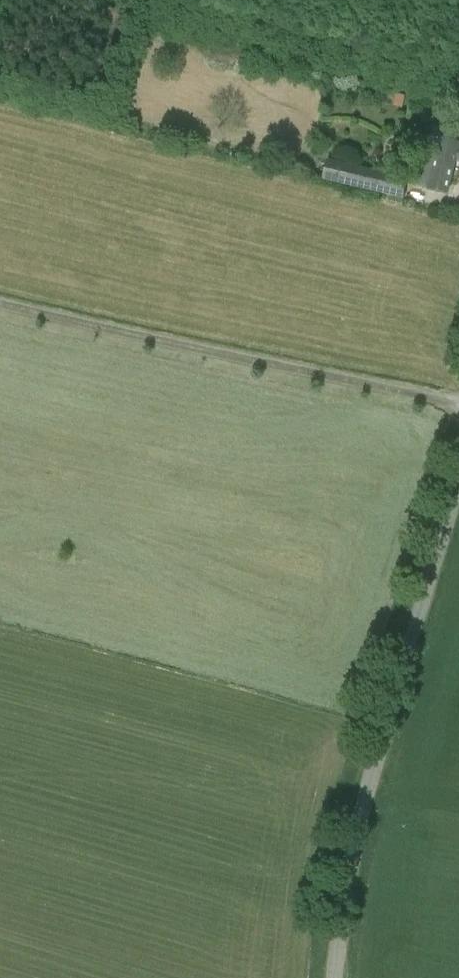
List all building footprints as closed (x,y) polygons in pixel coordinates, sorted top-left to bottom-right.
[(428,134),(417,186),(449,194),(456,162),(458,162),(458,141),(428,134)] [(323,180),(403,198),(407,183),(408,177),(328,159),(323,180)]
